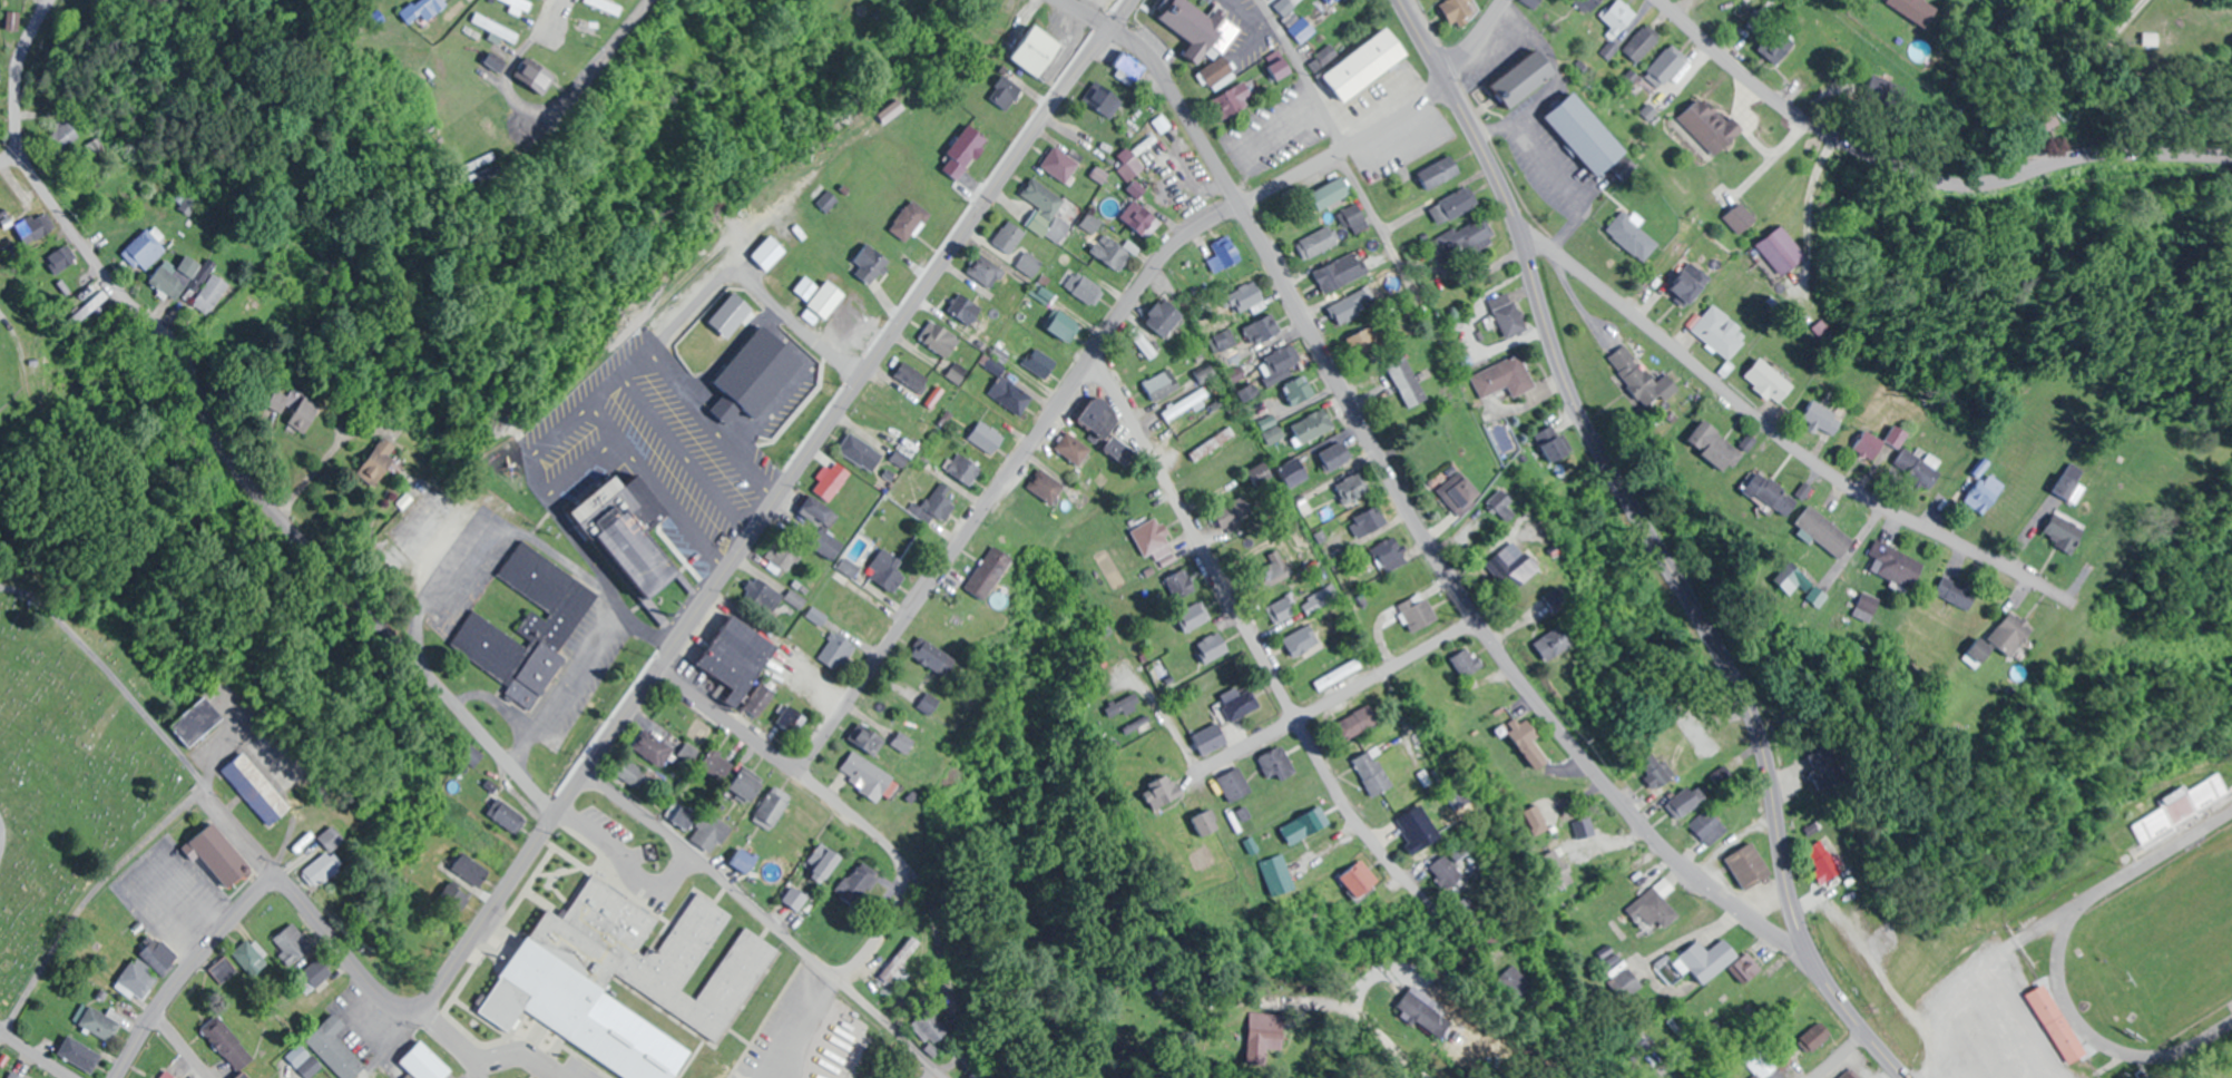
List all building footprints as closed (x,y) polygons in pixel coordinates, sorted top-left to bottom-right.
[(401,11),(410,23),(423,14),(429,22),(450,6),(446,0),(416,0),(401,11)] [(527,0),(497,0),(496,0),(528,15),(533,3),(527,0)] [(611,0),(587,0),(587,2),(622,17),(626,7),(611,0)] [(1186,56),(1203,68),(1236,24),(1219,11),(1214,18),(1190,0),(1174,0),(1161,18),(1195,44),(1186,56)] [(1486,15),(1479,0),(1446,0),(1443,1),(1454,28),(1486,15)] [(1543,0),(1525,0),(1524,1),(1536,9),(1543,0)] [(1600,0),(1576,0),(1588,14),(1602,2),(1600,0)] [(1630,24),(1626,20),(1633,13),(1619,0),(1603,16),(1621,34),(1630,24)] [(1940,8),(1928,0),(1883,0),(1927,29),(1940,8)] [(521,36),(479,12),(474,21),(516,45),(521,36)] [(1305,43),(1318,31),(1305,17),(1292,29),(1305,43)] [(576,28),(606,40),(609,32),(578,21),(576,28)] [(1041,78),(1065,46),(1036,24),(1012,57),(1041,78)] [(1639,64),(1661,41),(1646,26),(1623,49),(1639,64)] [(1325,77),(1345,104),(1412,55),(1392,28),(1325,77)] [(1760,46),(1773,66),(1789,56),(1776,36),(1760,46)] [(1685,59),(1665,48),(1649,77),(1670,88),(1685,59)] [(1488,86),(1531,49),(1550,74),(1507,110),(1488,86)] [(1267,60),(1280,82),(1296,73),(1283,50),(1267,60)] [(1134,84),(1138,78),(1143,82),(1152,66),(1127,51),(1114,73),(1134,84)] [(1241,71),(1225,54),(1202,76),(1218,93),(1241,71)] [(990,97),(1009,112),(1029,87),(1010,71),(990,97)] [(1113,118),(1126,100),(1099,82),(1087,100),(1113,118)] [(1259,103),(1247,82),(1214,101),(1226,122),(1259,103)] [(1544,118),(1572,94),(1626,154),(1596,176),(1576,153),(1572,156),(1563,146),(1567,143),(1544,118)] [(1731,143),(1725,135),(1730,131),(1704,98),(1676,120),(1708,161),(1731,143)] [(1155,122),(1163,134),(1174,127),(1165,115),(1155,122)] [(80,138),(67,119),(48,133),(61,151),(80,138)] [(942,167),(962,181),(991,138),(971,124),(942,167)] [(1042,168),(1071,185),(1086,159),(1057,142),(1042,168)] [(1419,176),(1431,192),(1462,170),(1450,154),(1419,176)] [(1356,193),(1345,175),(1313,195),(1324,213),(1356,193)] [(1030,228),(1046,237),(1070,197),(1035,177),(1024,196),(1042,206),(1030,228)] [(1441,227),(1478,206),(1467,187),(1430,208),(1441,227)] [(891,229),(910,244),(933,214),(914,199),(891,229)] [(1164,222),(1138,200),(1123,217),(1149,239),(1164,222)] [(1341,213),(1354,237),(1372,227),(1359,203),(1341,213)] [(1725,218),(1739,235),(1748,226),(1735,210),(1725,218)] [(27,245),(49,234),(39,214),(17,225),(27,245)] [(1029,234),(1013,220),(995,240),(1011,254),(1029,234)] [(1494,245),(1488,222),(1443,233),(1449,257),(1494,245)] [(1308,262),(1342,242),(1332,225),(1298,245),(1308,262)] [(1780,278),(1807,258),(1782,226),(1756,245),(1780,278)] [(165,250),(146,230),(120,255),(140,275),(165,250)] [(1137,253),(1107,231),(1092,252),(1122,273),(1137,253)] [(750,256),(766,272),(787,251),(771,235),(750,256)] [(1224,270),(1244,263),(1235,236),(1214,242),(1224,270)] [(893,264),(872,243),(856,259),(865,268),(860,272),(872,285),(893,264)] [(71,264),(61,249),(49,257),(58,272),(71,264)] [(970,271),(992,290),(1010,269),(988,250),(970,271)] [(1315,274),(1327,296),(1371,273),(1359,250),(1315,274)] [(1019,267),(1035,279),(1046,264),(1030,252),(1019,267)] [(150,283),(177,301),(201,265),(187,255),(178,268),(165,260),(150,283)] [(1692,305),(1709,286),(1690,268),(1673,287),(1692,305)] [(1095,306),(1106,290),(1079,271),(1067,287),(1095,306)] [(207,316),(229,284),(212,273),(191,305),(207,316)] [(849,294),(828,279),(821,287),(807,276),(795,293),(830,319),(849,294)] [(1267,303),(1258,281),(1234,291),(1243,312),(1267,303)] [(1374,296),(1369,286),(1331,305),(1341,325),(1363,314),(1358,305),(1374,296)] [(1509,340),(1530,329),(1510,291),(1490,301),(1509,340)] [(973,327),(986,310),(964,293),(951,309),(973,327)] [(1148,321),(1170,339),(1188,316),(1166,298),(1148,321)] [(1736,336),(1743,325),(1710,305),(1693,335),(1732,359),(1743,341),(1736,336)] [(1079,332),(1057,312),(1046,324),(1068,344),(1079,332)] [(1247,327),(1257,346),(1284,332),(1275,313),(1247,327)] [(963,340),(934,319),(920,339),(949,360),(963,340)] [(1358,359),(1384,347),(1374,326),(1349,338),(1358,359)] [(1670,374),(1654,384),(1629,345),(1611,356),(1647,411),(1680,390),(1670,374)] [(1270,384),(1301,370),(1290,346),(1259,360),(1270,384)] [(1048,381),(1060,364),(1039,348),(1026,365),(1048,381)] [(1480,398),(1509,385),(1515,398),(1537,389),(1523,354),(1471,376),(1480,398)] [(1430,399),(1408,356),(1388,366),(1410,409),(1430,399)] [(1745,376),(1776,406),(1794,388),(1763,357),(1745,376)] [(892,383),(918,403),(930,387),(903,367),(892,383)] [(1157,403),(1182,388),(1171,369),(1145,384),(1157,403)] [(990,395),(1022,417),(1037,396),(1005,374),(990,395)] [(1304,379),(1285,384),(1290,407),(1310,402),(1304,379)] [(1162,410),(1168,421),(1212,401),(1206,389),(1162,410)] [(287,424),(306,435),(320,407),(302,397),(287,424)] [(1081,418),(1105,441),(1125,420),(1101,397),(1081,418)] [(1843,416),(1808,402),(1800,422),(1836,435),(1843,416)] [(1294,423),(1303,443),(1337,429),(1328,409),(1294,423)] [(1262,422),(1265,428),(1278,422),(1275,415),(1262,422)] [(1746,454),(1702,420),(1685,442),(1728,476),(1746,454)] [(1002,445),(997,442),(1002,434),(982,421),(970,440),(996,455),(1002,445)] [(1237,435),(1230,425),(1190,453),(1197,462),(1237,435)] [(1286,435),(1279,425),(1267,433),(1273,443),(1286,435)] [(1884,442),(1864,432),(1854,451),(1874,462),(1885,442),(1899,450),(1908,433),(1893,425),(1884,442)] [(1082,467),(1093,449),(1067,432),(1056,449),(1082,467)] [(1552,439),(1550,432),(1538,436),(1550,468),(1559,465),(1561,472),(1574,467),(1563,435),(1552,439)] [(840,453),(875,474),(887,454),(852,433),(840,453)] [(1105,448),(1126,466),(1137,452),(1116,435),(1105,448)] [(390,471),(381,463),(396,447),(386,438),(355,471),(374,488),(390,471)] [(1351,462),(1343,442),(1321,452),(1329,471),(1351,462)] [(1894,463),(1925,491),(1939,475),(1909,447),(1894,463)] [(985,471),(962,453),(949,470),(972,487),(985,471)] [(1311,475),(1299,457),(1279,469),(1291,488),(1311,475)] [(815,489),(831,502),(854,474),(838,462),(815,489)] [(1258,486),(1274,476),(1266,462),(1249,471),(1258,486)] [(1981,516),(2005,488),(1976,464),(1970,471),(1979,479),(1961,499),(1981,516)] [(2085,471),(2068,464),(2054,493),(2072,501),(2085,471)] [(1067,488),(1043,469),(1029,487),(1053,506),(1067,488)] [(1462,518),(1487,497),(1464,470),(1439,491),(1462,518)] [(1372,491),(1360,471),(1335,486),(1347,507),(1372,491)] [(1773,509),(1787,494),(1765,473),(1751,489),(1773,509)] [(930,526),(939,515),(947,521),(966,499),(946,481),(923,508),(916,502),(910,509),(930,526)] [(610,483),(573,511),(645,606),(682,577),(610,483)] [(1510,523),(1523,511),(1503,489),(1490,501),(1510,523)] [(1216,512),(1229,535),(1259,518),(1246,495),(1216,512)] [(848,544),(828,531),(839,514),(812,496),(800,514),(824,530),(813,546),(836,561),(848,544)] [(1392,524),(1381,504),(1350,521),(1361,541),(1392,524)] [(1842,563),(1857,543),(1809,504),(1794,523),(1842,563)] [(2071,554),(2085,534),(2054,513),(2041,533),(2071,554)] [(1151,563),(1176,550),(1159,517),(1134,530),(1151,563)] [(1376,546),(1387,572),(1409,563),(1399,537),(1376,546)] [(1925,560),(1873,540),(1867,554),(1876,558),(1870,572),(1914,589),(1925,560)] [(602,595),(524,541),(499,577),(539,604),(516,637),(477,610),(450,650),(537,709),(570,659),(562,654),(602,595)] [(780,574),(798,561),(783,541),(766,554),(780,574)] [(1016,559),(996,545),(967,588),(987,602),(1016,559)] [(899,568),(903,565),(890,550),(869,568),(891,595),(909,580),(899,568)] [(1285,574),(1279,553),(1260,558),(1266,579),(1285,574)] [(840,569),(855,581),(864,569),(849,557),(840,569)] [(1491,565),(1501,582),(1512,576),(1502,559),(1491,565)] [(1970,611),(1980,590),(1945,573),(1935,594),(1970,611)] [(746,594),(773,615),(787,598),(760,576),(746,594)] [(1182,577),(1170,582),(1179,604),(1193,599),(1190,589),(1188,590),(1182,577)] [(1303,603),(1312,616),(1342,597),(1334,584),(1303,603)] [(1557,613),(1572,603),(1562,586),(1546,596),(1557,613)] [(1852,613),(1868,623),(1881,602),(1865,592),(1852,613)] [(1413,634),(1437,622),(1424,594),(1399,605),(1413,634)] [(1275,624),(1298,616),(1290,597),(1268,605),(1275,624)] [(1205,625),(1204,603),(1186,603),(1186,625),(1205,625)] [(2036,635),(2019,611),(1991,632),(2008,656),(2036,635)] [(700,665),(735,688),(726,702),(739,710),(781,647),(733,616),(700,665)] [(1550,662),(1579,644),(1566,623),(1537,641),(1550,662)] [(1322,648),(1313,626),(1285,637),(1293,659),(1322,648)] [(1205,661),(1229,656),(1224,631),(1200,636),(1205,661)] [(857,646),(837,632),(821,656),(840,670),(857,646)] [(959,660),(924,637),(912,655),(947,678),(959,660)] [(1996,650),(1982,639),(1971,653),(1984,664),(1996,650)] [(1453,658),(1467,680),(1487,667),(1473,645),(1453,658)] [(1314,683),(1320,693),(1364,667),(1359,658),(1314,683)] [(747,710),(762,719),(778,694),(764,685),(747,710)] [(1230,723),(1262,708),(1253,690),(1222,705),(1230,723)] [(191,747),(225,721),(207,698),(173,725),(191,747)] [(1137,716),(1137,699),(1108,699),(1108,716),(1137,716)] [(808,717),(784,702),(773,720),(797,735),(808,717)] [(1334,725),(1344,743),(1382,724),(1372,706),(1334,725)] [(852,735),(874,757),(887,743),(865,722),(852,735)] [(638,750),(660,768),(673,752),(651,734),(638,750)] [(1280,774),(1281,779),(1295,776),(1287,747),(1261,754),(1267,778),(1280,774)] [(1825,749),(1808,756),(1822,790),(1839,782),(1825,749)] [(720,782),(735,767),(718,750),(703,766),(720,782)] [(1659,790),(1678,778),(1659,750),(1640,763),(1659,790)] [(223,769),(269,828),(292,810),(246,751),(223,769)] [(881,801),(896,778),(855,751),(840,774),(881,801)] [(1396,787),(1374,751),(1354,763),(1376,799),(1396,787)] [(1230,804),(1252,794),(1241,767),(1219,777),(1230,804)] [(748,806),(768,785),(750,768),(730,789),(748,806)] [(2187,786),(2160,799),(2165,809),(2134,825),(2141,839),(2231,796),(2221,775),(2189,790),(2187,786)] [(1160,806),(1169,803),(1163,785),(1154,788),(1160,806)] [(1704,803),(1688,787),(1671,804),(1687,819),(1704,803)] [(793,803),(776,792),(760,816),(776,827),(793,803)] [(665,817),(691,831),(700,814),(674,800),(665,817)] [(1730,829),(1709,809),(1692,827),(1712,847),(1730,829)] [(1416,855),(1434,846),(1418,811),(1400,819),(1416,855)] [(714,855),(733,829),(711,813),(692,839),(714,855)] [(1194,819),(1204,837),(1215,831),(1205,813),(1194,819)] [(1302,819),(1310,836),(1319,832),(1312,815),(1302,819)] [(228,890),(253,870),(217,823),(183,849),(193,862),(201,856),(228,890)] [(345,841),(334,826),(320,837),(331,851),(345,841)] [(1727,860),(1747,891),(1774,874),(1754,843),(1727,860)] [(760,858),(741,848),(732,865),(750,875),(760,858)] [(813,881),(838,880),(836,850),(812,851),(813,881)] [(319,889),(342,868),(327,851),(304,872),(319,889)] [(479,888),(491,873),(466,853),(454,868),(479,888)] [(1455,892),(1471,877),(1448,855),(1433,870),(1455,892)] [(1343,878),(1364,900),(1383,882),(1362,860),(1343,878)] [(855,907),(879,883),(861,865),(837,889),(855,907)] [(723,1042),(779,948),(744,927),(700,1001),(684,992),(732,914),(696,893),(695,893),(661,950),(647,947),(641,950),(659,919),(591,877),(567,917),(545,912),(527,943),(526,946),(547,959),(544,972),(572,988),(579,976),(605,992),(614,977),(723,1042)] [(1682,917),(1666,898),(1676,889),(1667,878),(1636,904),(1653,924),(1658,920),(1667,930),(1682,917)] [(440,899),(460,914),(472,898),(452,882),(440,899)] [(802,912),(810,897),(793,887),(784,902),(802,912)] [(271,940),(292,967),(315,949),(294,922),(271,940)] [(921,944),(910,935),(878,974),(889,983),(921,944)] [(1741,956),(1726,938),(1709,952),(1699,940),(1680,956),(1705,986),(1741,956)] [(264,969),(256,941),(235,947),(244,975),(264,969)] [(177,965),(153,943),(141,955),(164,978),(177,965)] [(334,973),(321,957),(301,974),(314,990),(334,973)] [(212,968),(221,983),(236,973),(227,958),(212,968)] [(147,999),(159,972),(131,960),(119,986),(147,999)] [(478,1013),(512,1034),(536,996),(502,975),(478,1013)] [(1434,987),(1449,999),(1455,991),(1440,979),(1434,987)] [(2029,994),(2069,1065),(2087,1055),(2048,983),(2029,994)] [(1398,1007),(1443,1040),(1455,1024),(1410,991),(1398,1007)] [(109,1009),(106,1014),(90,1005),(79,1025),(110,1042),(124,1017),(109,1009)] [(947,1034),(927,1010),(910,1024),(931,1048),(947,1034)] [(336,1036),(347,1026),(334,1012),(304,1040),(340,1077),(355,1077),(366,1067),(336,1036)] [(205,1026),(234,1073),(253,1062),(223,1014),(205,1026)] [(1798,1037),(1812,1054),(1831,1038),(1818,1021),(1798,1037)] [(1494,1038),(1476,1025),(1463,1043),(1481,1056),(1494,1038)] [(92,1074),(102,1055),(68,1035),(58,1055),(92,1074)] [(422,1041),(401,1062),(417,1077),(449,1077),(454,1073),(422,1041)] [(307,1077),(310,1077),(321,1068),(299,1044),(286,1056),(307,1077)] [(167,1069),(159,1077),(176,1077),(167,1069)]
